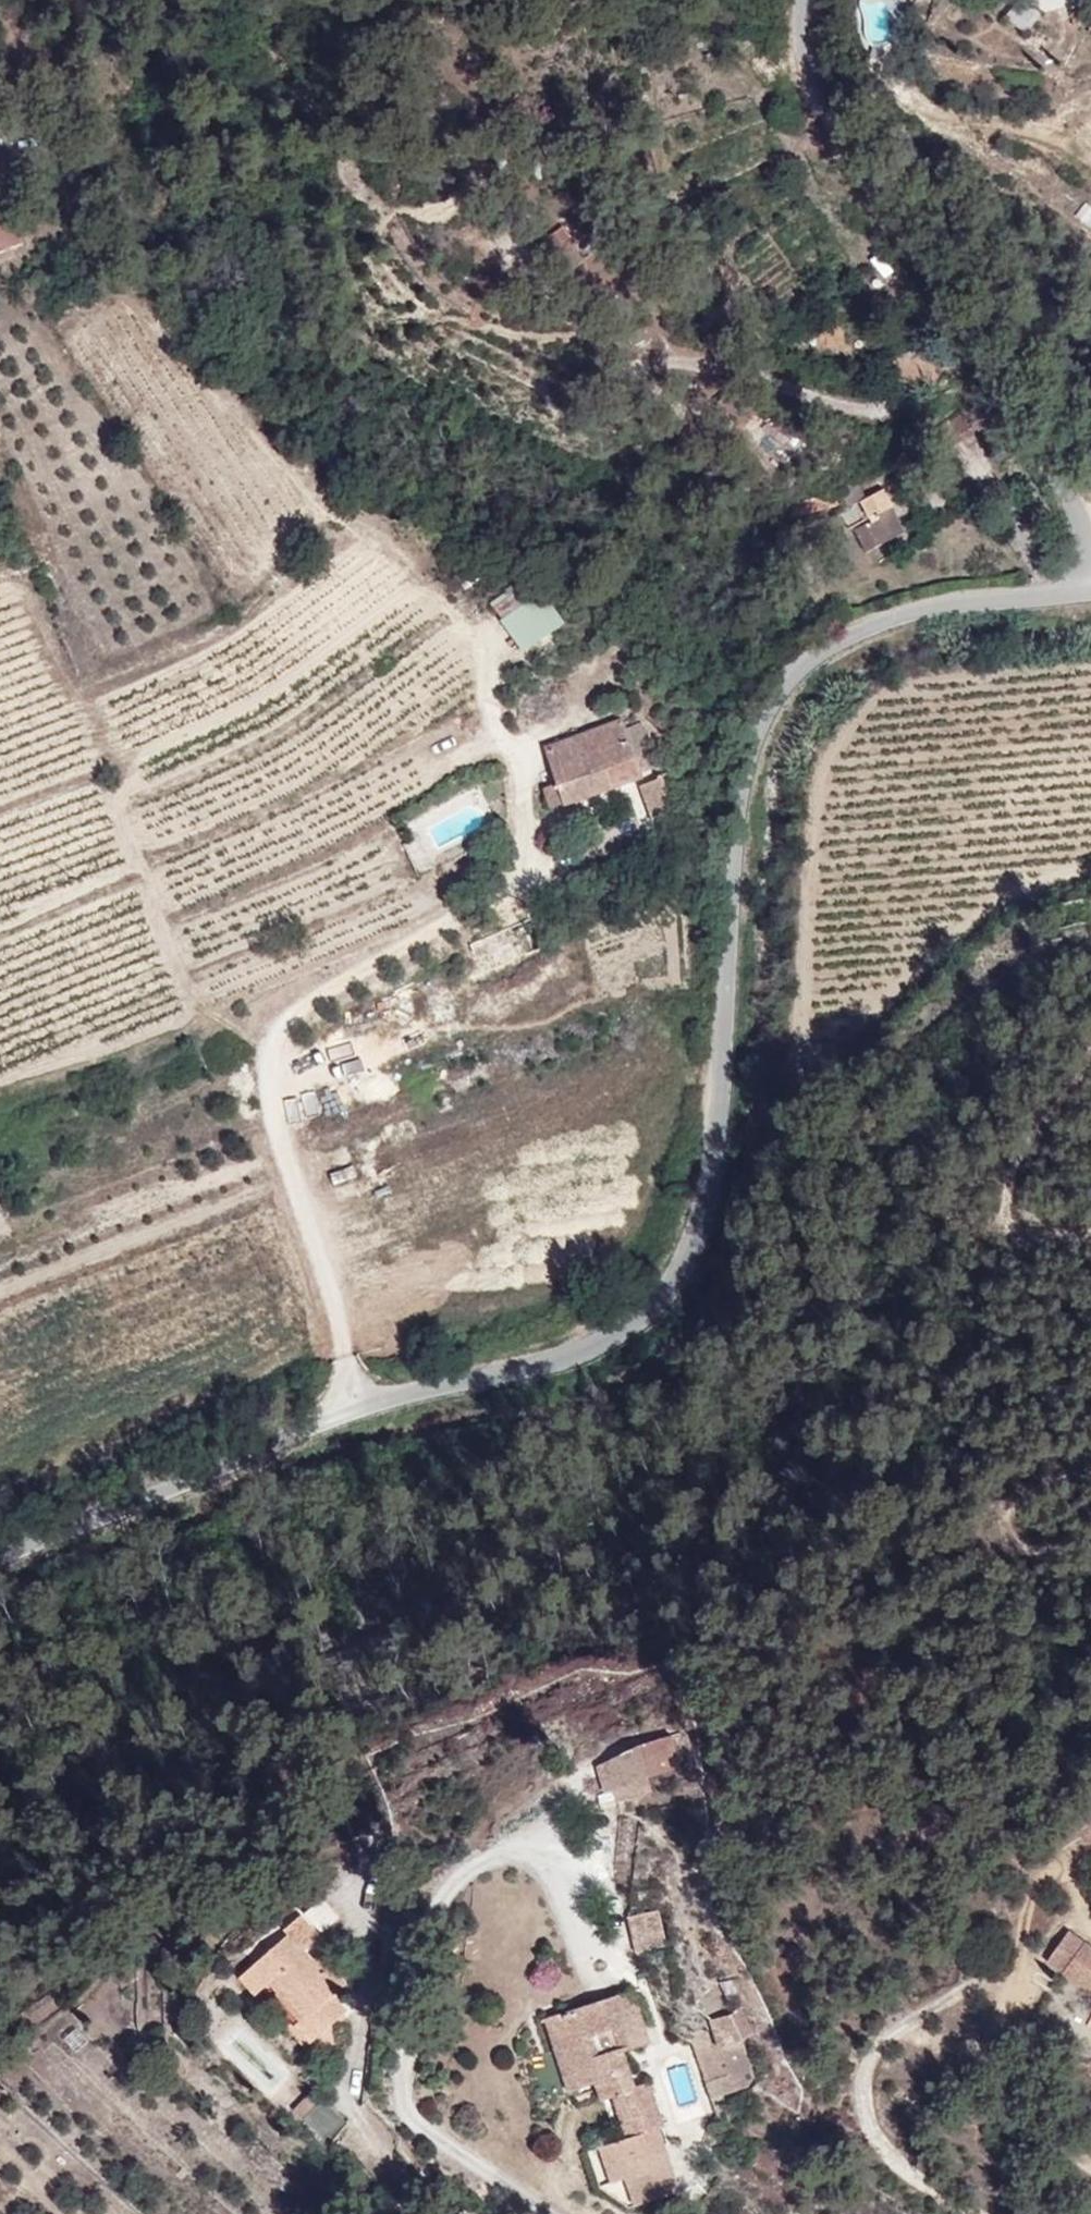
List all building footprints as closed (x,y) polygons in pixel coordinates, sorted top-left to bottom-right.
[(1006,19),(1028,35),(1042,15),(1020,0),(1019,0),(1006,19)] [(0,166),(0,259),(27,250),(5,165),(0,166)] [(1074,215),(1090,228),(1090,204),(1087,200),(1074,215)] [(862,551),(904,536),(895,510),(853,525),(862,551)] [(512,589),(490,600),(497,616),(520,605),(512,589)] [(521,653),(565,627),(543,591),(500,616),(521,653)] [(623,724),(543,741),(572,821),(661,780),(623,724)] [(644,1741),(595,1767),(616,1808),(666,1782),(644,1741)] [(625,1919),(638,1954),(666,1943),(653,1909),(625,1919)] [(328,2058),(377,2023),(314,1912),(247,1962),(328,2058)] [(1077,1921),(1055,1971),(1090,2000),(1090,1931),(1077,1921)] [(694,2178),(642,1988),(538,2015),(618,2188),(694,2178)] [(739,2010),(708,2019),(713,2036),(692,2042),(710,2100),(762,2084),(739,2010)] [(309,2091),(291,2110),(325,2142),(343,2122),(309,2091)]
